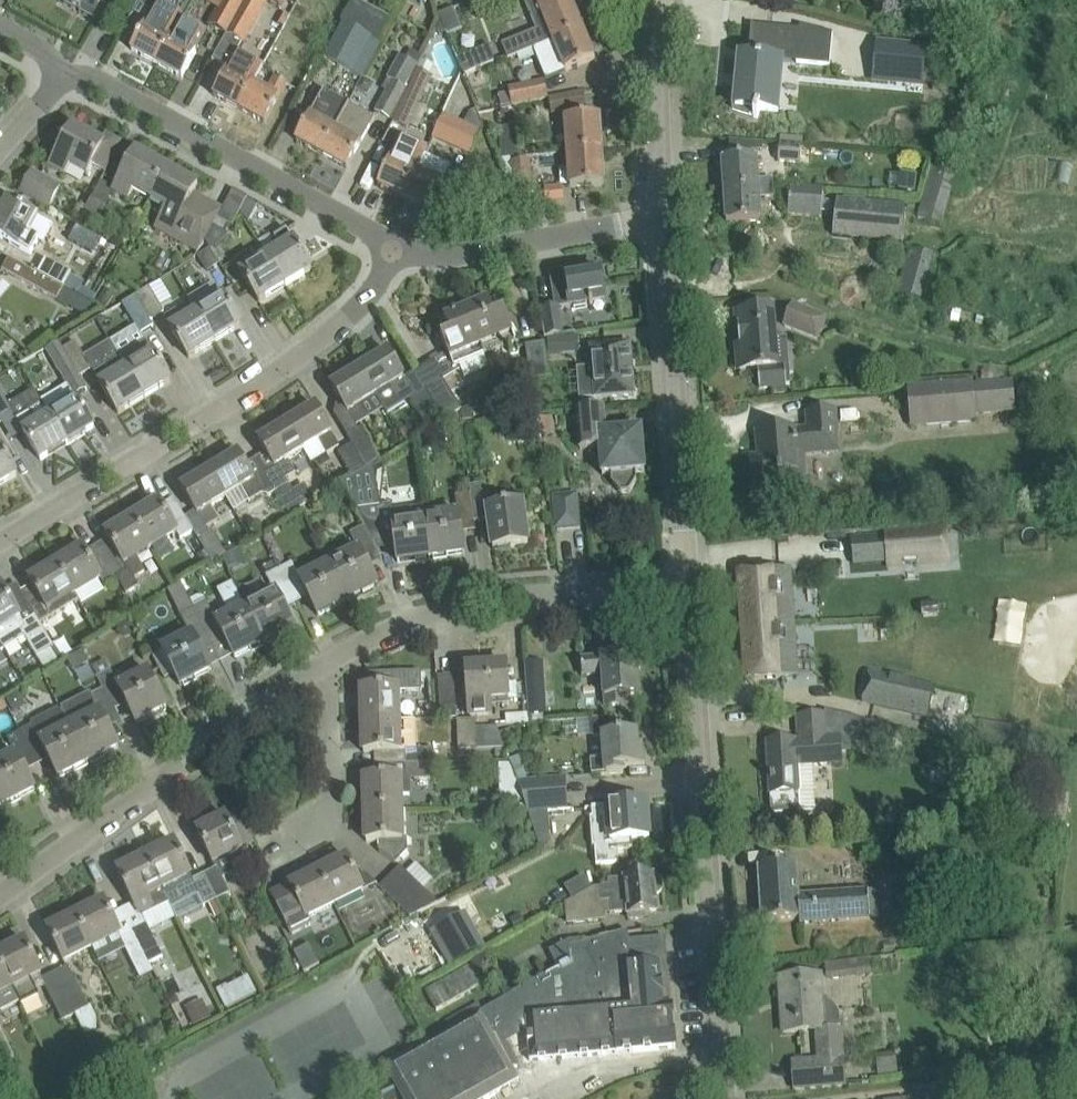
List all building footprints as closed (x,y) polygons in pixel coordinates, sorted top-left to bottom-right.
[(58,1),(94,21),(106,0),(59,0),(58,1)] [(208,24),(226,34),(244,0),(221,0),(208,24)] [(226,34),(244,44),(269,0),(244,0),(226,34)] [(362,79),(363,77),(381,44),(377,42),(391,19),(356,0),(352,0),(340,21),(343,23),(324,58),(362,79)] [(553,41),(582,29),(570,0),(524,0),(537,30),(501,45),(507,59),(553,40),(553,41)] [(131,50),(156,63),(182,17),(157,3),(131,50)] [(182,17),(156,63),(182,78),(196,53),(195,52),(204,37),(207,31),(182,17)] [(733,109),(753,116),(753,117),(757,118),(760,110),(778,111),(778,107),(773,107),(778,61),(829,66),(833,33),(800,26),(799,30),(751,25),(749,49),(753,49),(752,58),(740,57),(737,93),(734,93),(733,109)] [(582,29),(553,41),(561,58),(544,65),(549,77),(565,70),(565,71),(595,58),(582,29)] [(877,42),(873,82),(923,86),(927,47),(877,42)] [(457,58),(464,76),(497,62),(490,45),(457,58)] [(389,120),(390,120),(405,88),(422,58),(411,51),(406,59),(399,56),(387,78),(388,79),(382,89),(385,91),(375,111),(389,120)] [(213,95),(238,108),(252,83),(260,68),(237,55),(228,70),(227,70),(213,95)] [(252,83),(238,108),(264,123),(278,98),(277,97),(286,82),(276,77),(267,92),(252,83)] [(508,89),(511,105),(547,98),(544,82),(508,89)] [(405,88),(390,120),(407,128),(422,95),(405,88)] [(555,110),(591,104),(588,89),(552,96),(555,110)] [(295,140),(321,154),(335,129),(349,104),(323,90),(310,116),(309,115),(306,121),(295,140)] [(335,129),(321,154),(347,168),(357,149),(361,143),(360,143),(374,117),(349,104),(335,129)] [(481,131),(484,128),(476,109),(470,111),(463,123),(443,114),(433,137),(471,154),(481,131)] [(565,119),(568,154),(602,151),(599,117),(565,119)] [(500,158),(515,157),(512,125),(498,126),(500,158)] [(50,167),(65,175),(69,166),(87,176),(92,166),(103,173),(120,142),(105,134),(101,142),(72,126),(50,167)] [(405,197),(424,155),(428,146),(401,134),(390,159),(390,158),(378,185),(405,197)] [(778,162),(801,164),(802,146),(780,144),(778,162)] [(133,190),(150,199),(167,169),(136,151),(113,192),(128,200),(133,190)] [(602,151),(568,154),(570,187),(604,185),(602,151)] [(424,155),(405,197),(431,209),(443,182),(450,166),(424,155)] [(722,160),(724,192),(773,189),(772,180),(758,181),(757,158),(722,160)] [(512,161),(513,174),(514,196),(532,195),(530,160),(512,161)] [(932,166),(917,218),(943,225),(956,173),(932,166)] [(167,169),(150,199),(166,208),(155,227),(199,250),(221,209),(193,194),(198,185),(167,169)] [(20,193),(49,208),(56,195),(49,191),(53,183),(32,172),(20,193)] [(905,175),(903,191),(919,192),(920,177),(905,175)] [(544,188),(545,201),(564,200),(563,187),(544,188)] [(788,215),(821,218),(823,190),(791,187),(788,215)] [(773,189),(724,192),(726,224),(761,221),(759,198),(773,197),(773,189)] [(218,217),(230,224),(232,225),(239,212),(248,223),(258,205),(247,197),(233,190),(222,209),(218,217)] [(77,225),(91,233),(105,206),(91,199),(77,225)] [(834,235),(901,242),(905,206),(838,199),(834,235)] [(38,218),(26,211),(7,201),(0,213),(0,238),(30,255),(38,240),(28,234),(38,218)] [(230,224),(218,217),(213,227),(224,233),(225,233),(230,224)] [(229,235),(225,233),(224,233),(213,227),(205,241),(217,247),(229,235)] [(281,248),(268,255),(286,285),(312,269),(293,240),(287,230),(274,237),(281,248)] [(933,255),(909,249),(897,291),(921,298),(933,255)] [(286,285),(268,255),(253,264),(247,253),(234,261),(241,271),(240,272),(258,302),(286,285)] [(38,274),(8,258),(1,270),(56,300),(63,288),(38,274)] [(46,260),(38,274),(63,288),(71,273),(46,260)] [(586,307),(586,304),(589,303),(590,306),(593,306),(593,303),(605,301),(600,271),(566,276),(565,270),(549,272),(555,308),(540,310),(545,338),(562,335),(558,309),(573,306),(574,309),(586,307)] [(211,304),(197,312),(215,342),(241,325),(224,296),(223,297),(216,285),(204,292),(211,304)] [(149,287),(135,296),(150,321),(164,312),(149,287)] [(105,289),(97,301),(106,307),(113,294),(105,289)] [(150,321),(135,296),(122,304),(140,334),(152,326),(149,321),(150,321)] [(488,300),(466,310),(485,355),(516,342),(504,312),(495,316),(488,300)] [(783,327),(818,341),(827,319),(793,304),(783,327)] [(215,342),(197,312),(184,320),(177,309),(164,317),(171,327),(170,328),(188,358),(215,342)] [(485,355),(466,310),(444,319),(450,334),(441,338),(453,368),(485,355)] [(737,349),(739,370),(758,368),(759,388),(787,386),(786,384),(790,384),(788,361),(777,362),(772,311),(737,314),(740,349),(737,349)] [(550,354),(560,353),(558,338),(548,339),(550,354)] [(134,349),(120,357),(144,397),(171,381),(160,362),(153,352),(152,352),(146,341),(134,349)] [(74,342),(61,350),(78,377),(91,369),(74,342)] [(525,346),(531,380),(550,377),(545,343),(525,346)] [(635,396),(635,395),(630,344),(591,348),(593,368),(577,369),(580,400),(635,396)] [(78,377),(61,350),(50,357),(66,385),(78,377)] [(387,351),(360,368),(376,396),(387,414),(404,404),(402,399),(411,393),(403,380),(404,379),(387,351)] [(144,397),(120,357),(120,358),(118,355),(104,363),(105,365),(93,372),(100,383),(99,384),(106,395),(118,414),(144,397)] [(416,368),(423,385),(452,373),(445,357),(416,368)] [(985,367),(982,381),(1000,384),(1003,370),(985,367)] [(376,396),(360,368),(331,386),(347,412),(348,412),(356,426),(368,419),(360,405),(376,396)] [(443,379),(425,390),(443,420),(461,410),(443,379)] [(909,388),(911,421),(926,419),(926,425),(974,421),(974,411),(1014,408),(1012,384),(972,388),(971,383),(909,388)] [(66,386),(42,401),(68,444),(94,428),(76,398),(75,399),(66,386)] [(443,420),(425,390),(409,399),(428,429),(443,420)] [(15,416),(0,391),(0,420),(2,423),(15,416)] [(41,460),(68,444),(42,401),(26,410),(28,413),(17,419),(24,430),(22,430),(29,442),(41,460)] [(315,406),(287,423),(303,450),(318,441),(327,454),(339,447),(331,433),(315,406)] [(577,409),(580,449),(600,448),(602,475),(611,475),(612,483),(620,494),(629,493),(636,481),(636,473),(644,472),(641,430),(606,433),(604,407),(577,409)] [(473,408),(461,409),(462,420),(474,419),(473,408)] [(759,458),(751,458),(753,488),(762,487),(762,491),(808,487),(806,456),(838,453),(835,410),(808,412),(810,429),(797,430),(797,429),(757,433),(759,458)] [(303,450),(287,423),(258,441),(275,467),(283,481),(296,473),(287,460),(303,450)] [(361,428),(348,436),(353,444),(366,468),(379,460),(361,428)] [(353,444),(338,453),(352,476),(366,468),(353,444)] [(17,475),(0,446),(0,485),(17,475)] [(237,453),(209,471),(226,497),(241,487),(250,501),(261,494),(253,481),(254,480),(249,472),(237,453)] [(226,497),(209,471),(181,488),(193,507),(197,514),(199,513),(207,527),(219,520),(210,507),(226,497)] [(275,492),(289,515),(302,508),(288,484),(275,492)] [(470,487),(471,494),(474,521),(489,520),(493,549),(528,545),(523,503),(488,508),(485,484),(470,487)] [(457,511),(425,516),(431,558),(464,553),(460,526),(475,524),(474,521),(471,494),(455,496),(457,511)] [(575,495),(553,497),(556,528),(578,526),(575,495)] [(159,501),(133,517),(151,546),(177,531),(181,538),(193,531),(177,504),(165,511),(159,501)] [(398,562),(431,558),(425,516),(424,507),(392,511),(391,506),(355,510),(364,526),(370,538),(394,535),(398,562)] [(111,544),(100,551),(116,577),(126,594),(138,586),(133,579),(145,572),(135,556),(151,546),(133,517),(105,534),(111,544)] [(981,535),(1000,534),(999,525),(981,527),(981,535)] [(378,554),(370,538),(364,526),(350,533),(357,547),(328,562),(348,600),(378,585),(365,560),(378,554)] [(948,527),(852,533),(854,563),(888,561),(888,565),(950,561),(948,527)] [(198,540),(212,562),(226,554),(212,531),(198,540)] [(83,548),(56,564),(74,594),(100,578),(104,584),(116,577),(100,551),(89,558),(83,548)] [(291,563),(279,569),(293,597),(305,591),(318,616),(348,600),(328,562),(299,577),(291,563)] [(20,589),(19,589),(40,623),(53,616),(49,609),(74,594),(56,564),(29,580),(35,590),(25,597),(20,589)] [(274,590),(245,605),(264,643),(267,642),(268,644),(280,638),(279,636),(294,628),(284,609),(281,603),(293,597),(279,569),(266,576),(274,590)] [(798,677),(794,623),(786,623),(784,601),(793,600),(791,569),(738,572),(745,680),(798,677)] [(0,588),(0,643),(3,649),(24,636),(37,657),(50,649),(57,661),(60,659),(54,647),(39,624),(40,623),(19,589),(8,596),(2,586),(0,588)] [(210,639),(194,608),(187,594),(181,598),(184,604),(180,607),(183,613),(181,615),(190,633),(161,648),(180,686),(211,670),(198,646),(210,639)] [(197,606),(194,608),(210,639),(221,633),(233,655),(234,658),(251,650),(252,652),(263,646),(262,644),(264,643),(245,605),(229,613),(215,620),(206,602),(197,606)] [(145,604),(139,608),(145,617),(151,613),(145,604)] [(1020,653),(1023,621),(1005,620),(1003,652),(1020,653)] [(581,660),(582,676),(602,674),(605,706),(627,705),(626,695),(639,694),(636,655),(581,660)] [(543,662),(524,663),(526,692),(527,696),(528,714),(528,716),(546,714),(543,662)] [(468,690),(470,716),(491,715),(489,699),(509,698),(506,665),(466,668),(468,690)] [(95,676),(101,688),(102,687),(117,716),(118,716),(112,704),(123,698),(136,723),(167,708),(147,670),(118,685),(109,669),(95,676)] [(362,692),(363,720),(400,719),(399,692),(422,691),(421,672),(382,674),(369,674),(357,679),(357,692),(362,692)] [(880,672),(873,704),(928,716),(935,684),(880,672)] [(438,676),(441,719),(457,718),(454,675),(438,676)] [(93,704),(66,719),(88,763),(118,747),(106,722),(117,716),(102,687),(101,688),(88,695),(93,704)] [(59,778),(88,763),(66,719),(61,710),(56,709),(30,721),(32,725),(20,731),(34,759),(46,753),(59,778)] [(768,775),(771,777),(773,811),(799,810),(796,767),(843,764),(842,754),(857,753),(855,733),(859,719),(825,711),(825,713),(820,714),(821,716),(798,717),(799,733),(802,733),(803,741),(768,743),(770,764),(767,766),(768,775)] [(514,714),(506,714),(506,724),(514,724),(525,724),(528,723),(528,719),(528,716),(528,714),(514,714)] [(401,752),(400,738),(400,719),(363,720),(363,753),(386,752),(401,752)] [(458,720),(459,749),(475,749),(504,748),(497,727),(475,729),(475,719),(458,720)] [(591,761),(593,776),(623,774),(623,768),(644,766),(643,754),(638,754),(636,732),(612,734),(610,719),(590,721),(592,738),(603,737),(605,760),(591,761)] [(0,761),(0,795),(5,805),(35,790),(22,765),(34,759),(20,731),(19,730),(6,736),(15,753),(0,761)] [(407,765),(435,764),(434,749),(416,749),(416,742),(407,738),(400,738),(401,752),(406,752),(407,765)] [(364,778),(365,810),(402,809),(402,795),(411,794),(411,779),(435,779),(435,764),(407,765),(407,777),(364,778)] [(516,782),(521,796),(566,793),(565,779),(516,782)] [(566,793),(521,796),(527,812),(567,810),(566,793)] [(595,846),(596,864),(619,862),(617,849),(632,848),(632,840),(649,838),(647,803),(625,805),(592,807),(592,817),(590,817),(593,846),(595,846)] [(402,809),(365,810),(366,842),(379,841),(379,852),(396,864),(409,851),(408,839),(403,839),(402,809)] [(205,874),(217,899),(230,893),(223,878),(236,872),(230,861),(244,855),(243,853),(254,847),(237,811),(197,831),(216,869),(205,874)] [(174,843),(145,857),(171,907),(197,894),(203,906),(217,899),(205,874),(193,880),(174,843)] [(166,899),(145,857),(117,871),(138,913),(166,899)] [(347,858),(319,871),(335,904),(363,891),(357,878),(347,858)] [(758,868),(762,922),(799,919),(800,924),(871,919),(869,889),(798,894),(796,866),(758,868)] [(401,867),(391,877),(424,910),(437,903),(422,887),(401,867)] [(290,886),(271,895),(291,935),(310,926),(307,918),(335,904),(319,871),(290,886)] [(424,910),(391,877),(380,888),(400,908),(409,918),(424,910)] [(658,879),(655,877),(609,882),(610,888),(592,889),(566,904),(567,922),(605,919),(605,914),(628,912),(629,920),(642,919),(642,913),(656,912),(654,894),(656,894),(659,890),(658,879)] [(104,901),(76,915),(93,947),(120,934),(114,921),(104,901)] [(483,903),(454,920),(474,954),(502,938),(483,903)] [(93,947),(76,915),(47,930),(57,950),(63,962),(93,947)] [(134,932),(147,958),(150,964),(163,957),(147,926),(134,932)] [(556,969),(511,994),(511,995),(384,1066),(402,1098),(485,1098),(519,1080),(512,1068),(531,1066),(531,1060),(675,1048),(672,1006),(671,1006),(665,938),(628,941),(627,931),(606,937),(568,947),(575,959),(556,969)] [(147,958),(134,932),(121,939),(134,964),(147,958)] [(39,974),(41,973),(25,941),(0,953),(0,960),(22,1003),(38,995),(32,983),(41,978),(39,974)] [(547,952),(556,969),(575,959),(568,947),(566,942),(547,952)] [(309,944),(294,951),(299,959),(304,970),(318,963),(309,944)] [(825,964),(827,981),(871,976),(869,958),(825,964)] [(22,1003),(0,960),(0,1011),(19,1001),(21,1004),(22,1003)] [(436,1010),(482,983),(471,964),(425,990),(436,1010)] [(68,966),(54,972),(75,1014),(85,1034),(96,1028),(96,1018),(90,1006),(88,1007),(68,966)] [(61,1020),(75,1014),(54,972),(41,978),(46,987),(54,1004),(61,1020)] [(252,974),(220,990),(230,1009),(262,992),(252,974)] [(817,1058),(792,1060),(794,1090),(844,1086),(839,1017),(838,1012),(836,1009),(833,1005),(829,1002),(826,1000),(821,999),(820,974),(779,977),(783,1033),(815,1030),(817,1058)] [(211,1018),(202,999),(185,1007),(193,1026),(211,1018)] [(0,1064),(14,1057),(0,1029),(0,1063),(0,1064)] [(876,1062),(878,1075),(898,1072),(896,1059),(876,1062)]
